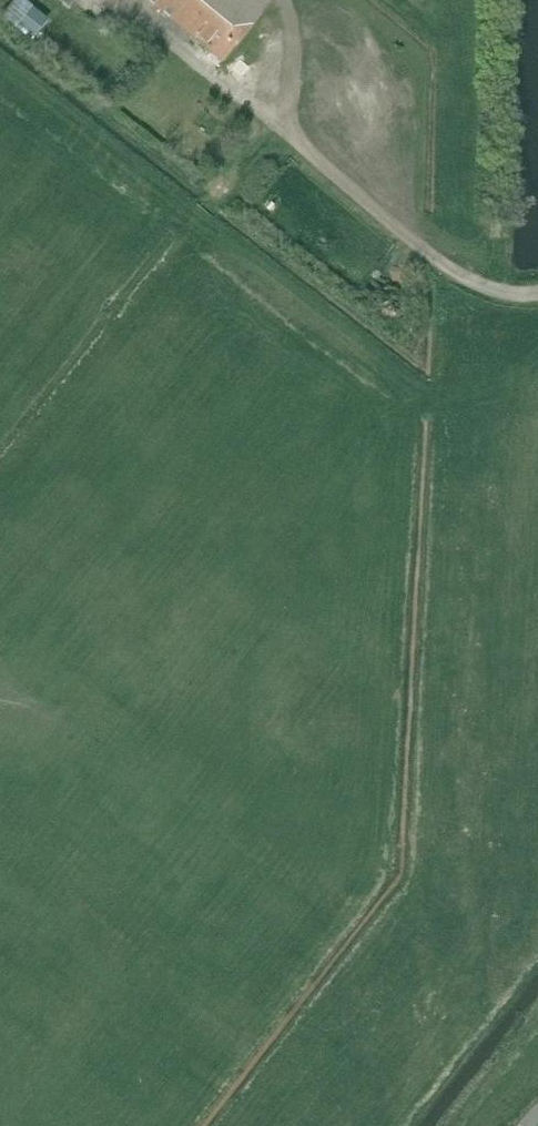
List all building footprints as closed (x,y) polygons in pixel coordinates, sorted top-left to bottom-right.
[(178,24),(197,0),(147,0),(178,24)] [(178,24),(226,63),(255,26),(222,0),(197,0),(178,24)] [(255,26),(274,3),(270,0),(222,0),(255,26)] [(34,5),(19,23),(36,36),(50,18),(34,5)]
